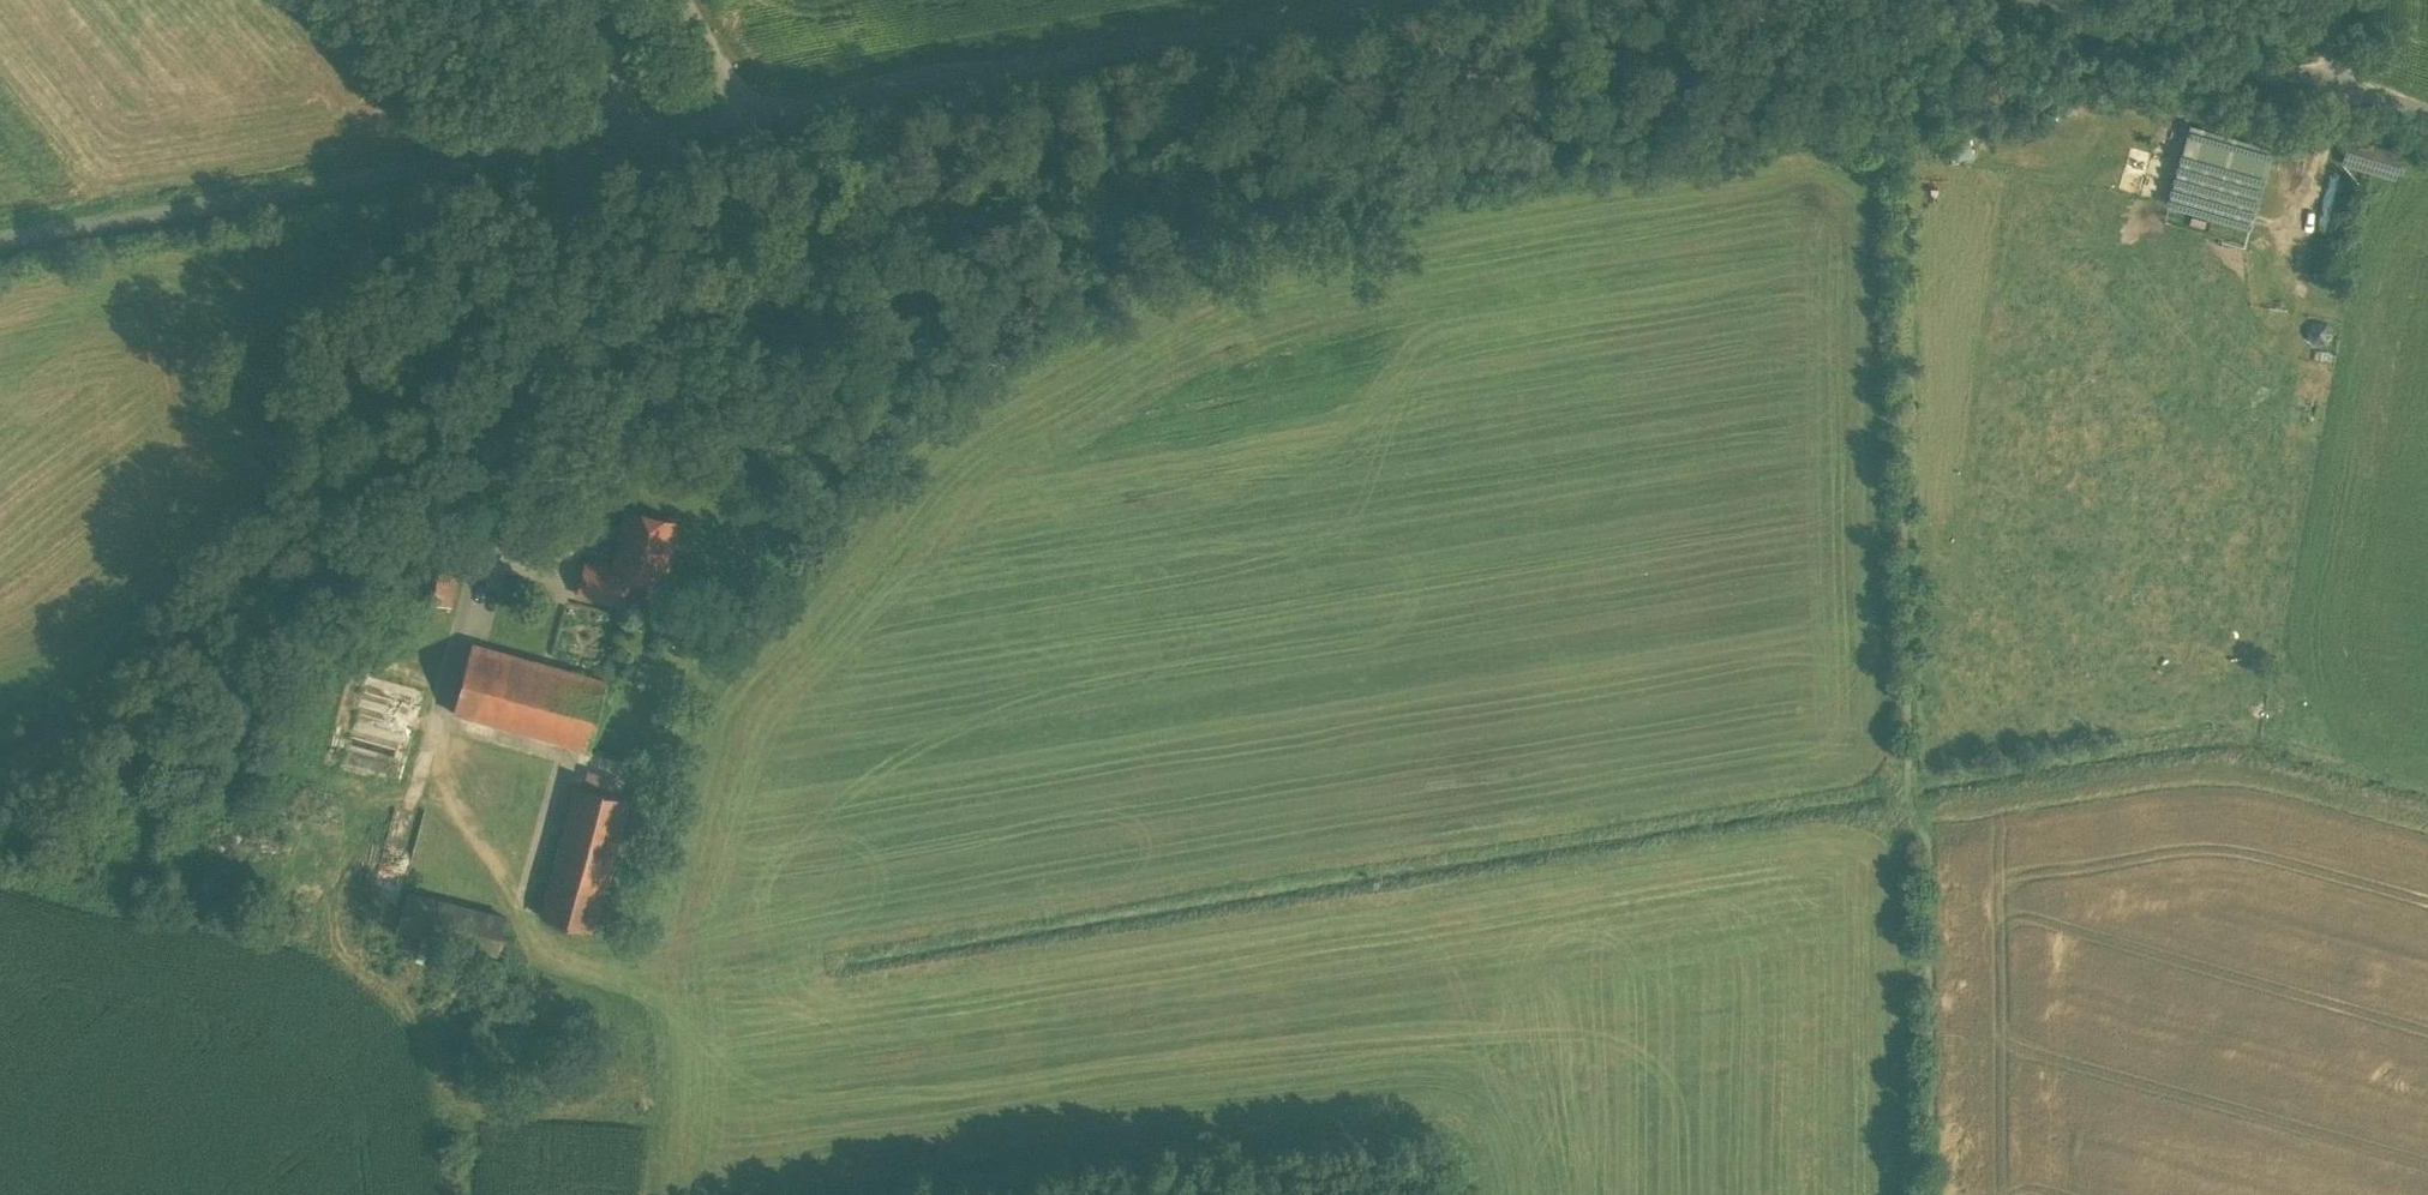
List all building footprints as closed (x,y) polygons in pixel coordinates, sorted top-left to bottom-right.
[(2272,152),(2191,128),(2169,205),(2250,228),(2272,152)] [(2350,141),(2344,162),(2395,176),(2400,155),(2350,141)] [(693,526),(641,513),(627,571),(595,563),(585,602),(634,614),(642,581),(678,589),(693,526)] [(461,568),(432,560),(424,588),(452,596),(461,568)] [(627,693),(492,657),(473,726),(608,762),(627,693)] [(436,693),(364,674),(338,777),(410,795),(436,693)] [(649,799),(594,784),(556,926),(612,940),(649,799)] [(502,923),(432,904),(422,941),(492,959),(502,923)]
